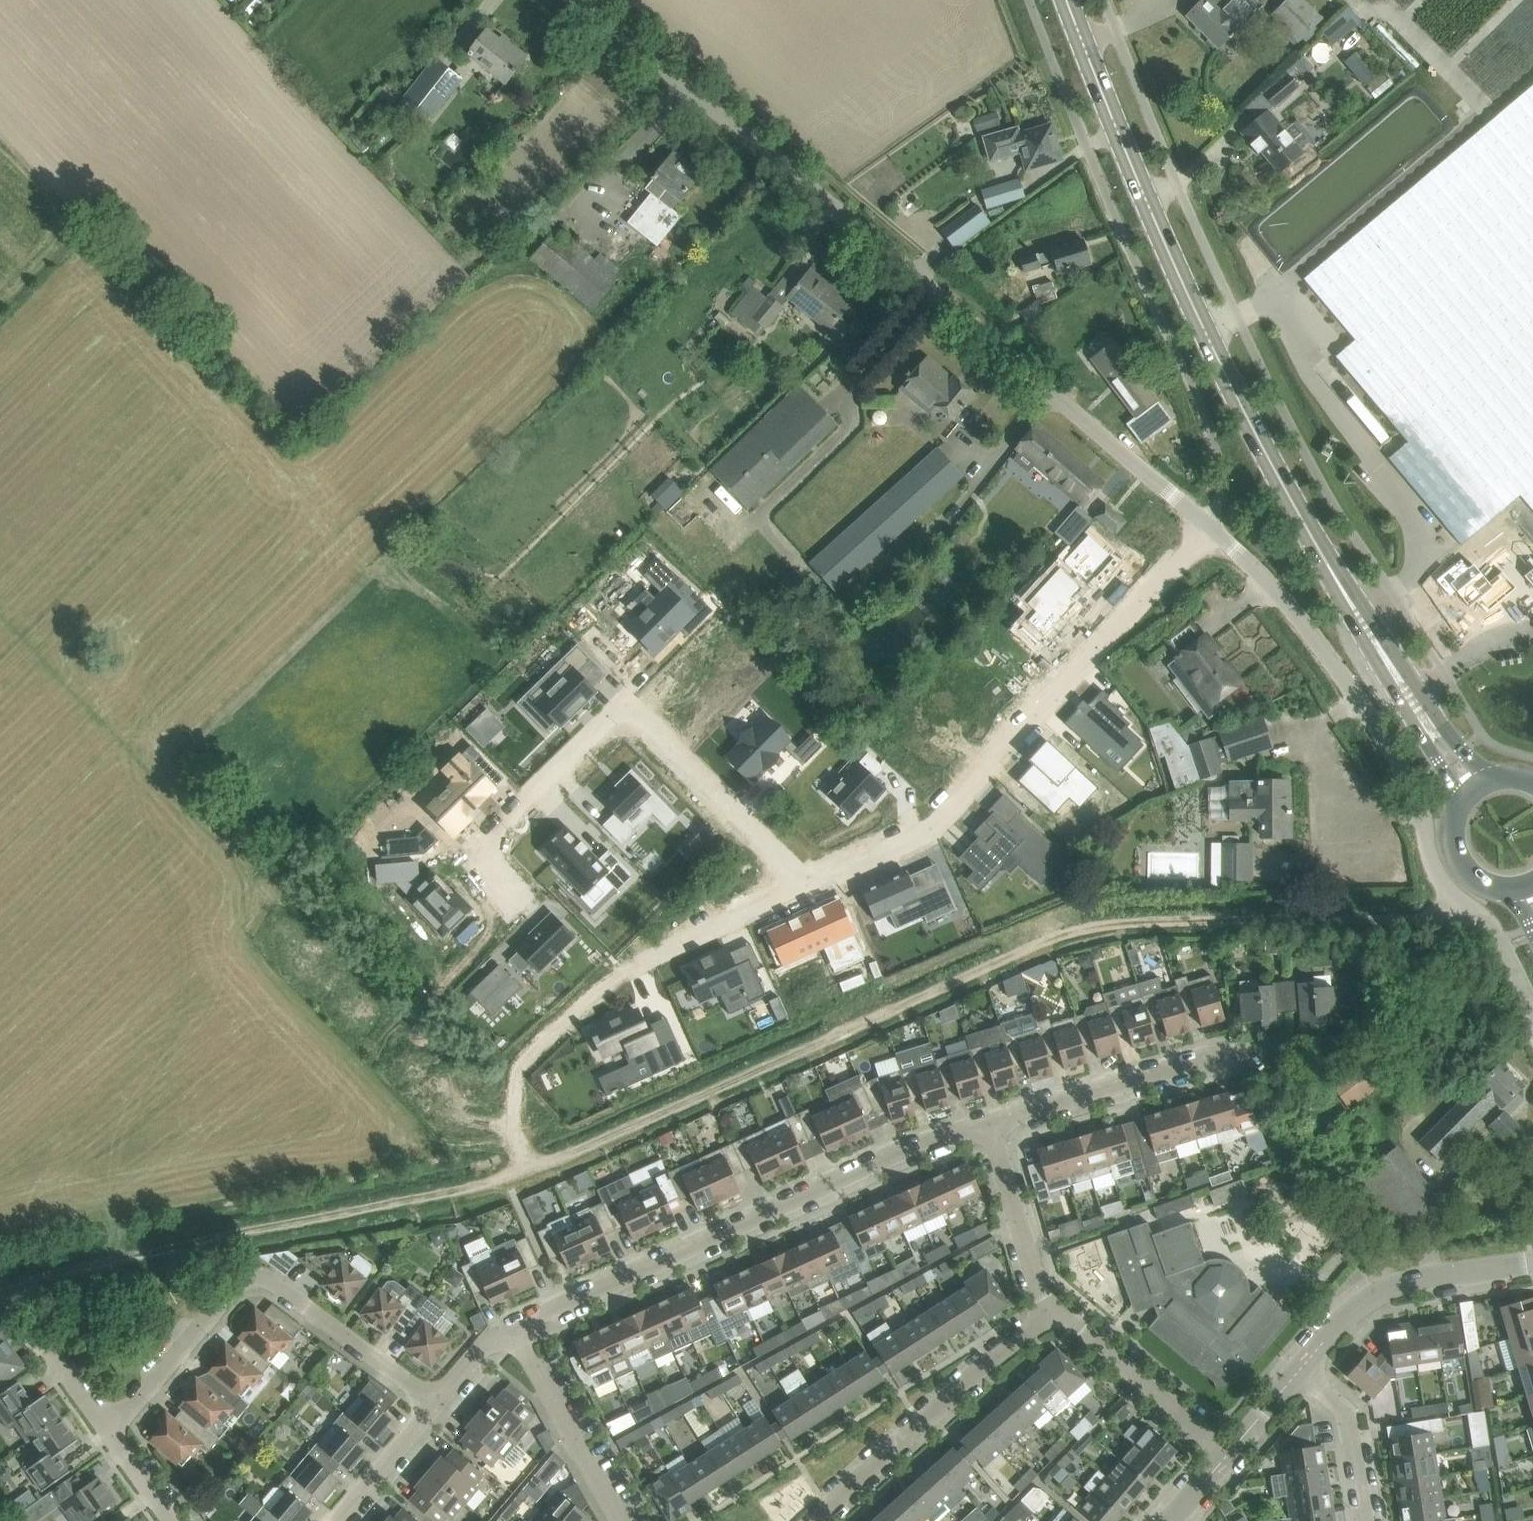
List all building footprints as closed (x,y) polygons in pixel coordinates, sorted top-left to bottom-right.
[(249,15),(261,4),(257,0),(245,0),(239,6),(249,15)] [(1186,17),(1218,49),(1232,35),(1240,27),(1239,27),(1250,17),(1233,0),(1203,0),(1200,3),(1186,17)] [(1303,0),(1287,0),(1271,16),(1298,44),(1323,20),(1303,0)] [(472,57),(505,84),(526,57),(508,43),(506,46),(486,31),(467,55),(471,58),(472,57)] [(1356,54),(1344,64),(1364,89),(1376,79),(1356,54)] [(1304,56),(1293,65),(1302,76),(1313,68),(1304,56)] [(435,59),(394,112),(413,127),(424,114),(428,118),(447,94),(459,79),(435,59)] [(1287,74),(1263,95),(1275,108),(1299,88),(1287,74)] [(1469,140),(1304,279),(1355,341),(1336,357),(1377,406),(1408,441),(1532,338),(1532,86),(1469,140)] [(378,104),(375,111),(384,115),(387,108),(378,104)] [(1294,160),(1303,153),(1268,111),(1242,133),(1252,146),(1254,144),(1279,173),(1294,160)] [(973,118),(977,132),(1000,125),(996,112),(973,118)] [(1021,152),(1024,161),(1026,169),(1060,159),(1050,127),(1018,136),(1016,130),(984,139),(990,161),(1021,152)] [(352,142),(362,153),(370,146),(360,135),(352,142)] [(673,153),(660,169),(653,178),(653,179),(645,189),(651,194),(627,223),(657,247),(682,217),(672,209),(700,175),(673,153)] [(1020,181),(982,192),(989,216),(1003,212),(1000,204),(1025,196),(1020,181)] [(977,206),(942,231),(955,250),(990,225),(977,206)] [(599,253),(596,257),(556,227),(530,260),(591,310),(617,278),(614,276),(620,269),(599,253)] [(1090,263),(1083,242),(1020,261),(1024,273),(1055,264),(1057,273),(1090,263)] [(810,271),(797,286),(788,297),(842,341),(842,340),(842,339),(845,335),(846,331),(845,325),(843,321),(840,318),(849,307),(830,291),(832,289),(810,271)] [(741,284),(746,288),(753,280),(748,275),(741,284)] [(1057,300),(1052,282),(1032,288),(1038,305),(1057,300)] [(759,332),(765,326),(783,306),(770,295),(767,299),(753,287),(733,310),(759,332)] [(705,344),(710,349),(717,348),(721,343),(713,335),(705,344)] [(1388,459),(1461,545),(1519,496),(1532,512),(1532,338),(1408,441),(1398,451),(1388,459)] [(1113,343),(1091,360),(1134,417),(1125,424),(1140,444),(1149,438),(1150,439),(1173,422),(1113,343)] [(927,358),(914,373),(901,389),(929,413),(935,405),(954,421),(954,420),(963,427),(975,414),(966,406),(975,395),(954,377),(952,379),(927,358)] [(838,428),(798,386),(709,471),(750,512),(838,428)] [(1105,484),(1037,425),(1016,449),(1084,508),(1105,484)] [(937,448),(889,492),(807,565),(834,594),(963,477),(937,448)] [(667,476),(649,493),(664,509),(682,492),(667,476)] [(1126,522),(1105,505),(1095,517),(1116,534),(1126,522)] [(1035,612),(1019,629),(1037,646),(1085,593),(1081,588),(1070,578),(1075,572),(1086,582),(1111,555),(1088,534),(1063,561),(1064,562),(1044,585),(1040,580),(1021,600),(1035,612)] [(638,618),(628,628),(654,654),(678,629),(680,630),(681,629),(687,634),(685,636),(687,638),(705,619),(697,611),(704,604),(685,585),(686,584),(679,577),(678,578),(660,560),(643,576),(651,584),(662,594),(638,618)] [(1465,563),(1438,584),(1453,602),(1462,594),(1468,601),(1465,604),(1472,612),(1480,606),(1489,618),(1520,592),(1505,575),(1492,586),(1476,567),(1472,571),(1465,563)] [(1167,664),(1177,677),(1209,719),(1225,707),(1218,698),(1239,681),(1206,637),(1202,640),(1190,624),(1168,641),(1179,655),(1167,664)] [(527,693),(517,703),(547,734),(557,724),(560,727),(596,692),(593,689),(578,674),(593,660),(577,644),(561,659),(565,663),(544,684),(540,680),(527,693)] [(611,647),(602,656),(618,672),(627,663),(611,647)] [(1079,708),(1065,724),(1101,755),(1111,745),(1125,758),(1127,760),(1143,742),(1141,741),(1143,739),(1129,727),(1131,724),(1123,717),(1125,715),(1107,700),(1110,697),(1103,691),(1084,712),(1079,708)] [(741,745),(729,757),(751,779),(763,767),(765,769),(777,756),(775,754),(782,746),(789,740),(767,719),(754,732),(752,730),(739,743),(741,745)] [(1199,779),(1200,778),(1220,771),(1218,763),(1229,759),(1230,760),(1246,754),(1248,759),(1260,755),(1258,751),(1271,746),(1262,719),(1243,725),(1220,733),(1222,736),(1188,747),(1199,779)] [(475,720),(465,730),(477,743),(487,732),(475,720)] [(1199,779),(1188,747),(1170,722),(1150,729),(1159,758),(1165,756),(1177,792),(1201,784),(1200,778),(1199,779)] [(798,749),(794,752),(805,763),(805,764),(822,747),(811,735),(798,749)] [(1040,757),(1017,781),(1054,815),(1072,795),(1082,805),(1098,788),(1049,743),(1038,755),(1040,757)] [(453,783),(434,802),(445,814),(438,820),(453,836),(469,820),(465,816),(488,794),(485,791),(500,776),(471,746),(443,773),(453,783)] [(844,779),(827,796),(851,818),(863,805),(870,798),(874,802),(887,789),(876,779),(885,769),(868,753),(859,763),(854,758),(839,774),(844,779)] [(614,814),(603,826),(622,846),(635,833),(624,822),(643,803),(666,828),(678,817),(632,769),(620,780),(623,783),(603,803),(614,814)] [(1220,787),(1208,787),(1208,820),(1230,819),(1229,787),(1229,782),(1220,787)] [(1247,782),(1229,782),(1230,819),(1231,819),(1262,819),(1262,826),(1261,826),(1261,830),(1262,830),(1262,837),(1290,837),(1290,811),(1287,811),(1287,782),(1267,782),(1247,782)] [(980,839),(961,859),(976,872),(969,880),(980,890),(1003,866),(1000,864),(1011,852),(1020,861),(1019,863),(1041,884),(1061,863),(1065,858),(1059,853),(1016,813),(1005,826),(993,815),(975,835),(980,839)] [(565,829),(542,851),(585,894),(603,875),(618,891),(634,875),(608,849),(597,861),(565,829)] [(427,831),(418,840),(420,856),(425,855),(438,843),(427,831)] [(1222,836),(1222,843),(1211,843),(1211,889),(1222,889),(1222,879),(1250,879),(1250,846),(1239,846),(1239,836),(1222,836)] [(417,863),(377,866),(378,883),(394,881),(410,898),(408,899),(443,935),(470,909),(456,893),(451,898),(431,877),(422,886),(417,881),(417,879),(418,879),(417,863)] [(907,872),(862,892),(875,921),(918,902),(927,923),(957,909),(944,880),(916,892),(907,872)] [(838,901),(769,932),(784,965),(785,964),(781,955),(794,949),(799,958),(835,942),(846,967),(864,959),(838,901)] [(510,960),(509,961),(521,974),(530,966),(532,964),(539,971),(564,947),(574,938),(559,923),(551,915),(530,936),(517,949),(520,952),(511,961),(510,960)] [(1280,940),(1266,940),(1266,954),(1280,954),(1280,940)] [(1101,949),(1091,951),(1093,960),(1100,958),(1102,953),(1101,949)] [(727,950),(685,969),(701,1004),(720,995),(742,986),(750,1003),(762,997),(766,995),(754,970),(750,960),(734,967),(729,954),(727,950)] [(885,977),(878,959),(865,965),(873,983),(885,977)] [(1051,961),(1042,965),(1045,972),(1056,977),(1059,971),(1056,963),(1051,961)] [(499,965),(470,993),(493,1016),(522,988),(499,965)] [(1022,974),(1003,982),(1008,998),(1027,992),(1022,974)] [(1176,986),(1190,1030),(1184,1009),(1195,1006),(1202,1027),(1225,1020),(1211,975),(1188,982),(1187,976),(1175,980),(1176,986)] [(1158,978),(1138,984),(1155,1041),(1156,1041),(1149,1020),(1161,1016),(1167,1037),(1190,1030),(1176,986),(1161,990),(1158,978)] [(1240,982),(1241,994),(1243,1022),(1261,1021),(1261,1027),(1276,1025),(1275,1013),(1288,1013),(1286,982),(1272,983),(1272,985),(1258,987),(1258,981),(1240,982)] [(1299,981),(1286,982),(1288,1013),(1300,1012),(1301,1024),(1317,1022),(1316,1016),(1334,1015),(1332,987),(1314,988),(1314,982),(1300,983),(1299,981)] [(1155,1041),(1142,997),(1121,1003),(1117,990),(1104,994),(1106,1002),(1107,1007),(1110,1016),(1114,1030),(1115,1030),(1126,1027),(1133,1048),(1155,1041)] [(769,1001),(778,1022),(788,1018),(778,997),(769,1001)] [(1083,1015),(1073,1018),(1087,1062),(1081,1041),(1092,1037),(1098,1059),(1122,1051),(1115,1030),(1114,1030),(1110,1016),(1107,1007),(1106,1002),(1086,1008),(1083,1015)] [(596,1037),(592,1038),(596,1046),(599,1044),(604,1056),(622,1048),(627,1045),(635,1064),(617,1072),(601,1079),(608,1096),(625,1088),(684,1062),(668,1026),(651,1034),(648,1026),(646,1022),(642,1024),(637,1011),(620,1019),(619,1017),(618,1018),(619,1018),(610,1022),(610,1021),(609,1022),(609,1023),(593,1031),(596,1037)] [(1037,1023),(1038,1029),(1052,1073),(1053,1073),(1046,1051),(1057,1048),(1064,1069),(1087,1062),(1073,1018),(1051,1025),(1049,1019),(1037,1023)] [(1052,1073),(1038,1029),(1004,1039),(1018,1083),(1012,1062),(1023,1059),(1030,1080),(1052,1073)] [(989,1044),(984,1030),(965,1036),(970,1050),(976,1072),(977,1073),(989,1069),(995,1090),(1018,1083),(1011,1061),(1004,1039),(989,1044)] [(920,1043),(921,1061),(930,1061),(930,1043),(920,1043)] [(918,1066),(912,1048),(895,1053),(901,1071),(908,1093),(908,1094),(909,1094),(920,1090),(926,1112),(950,1105),(943,1083),(942,1083),(942,1082),(935,1060),(918,1066)] [(976,1072),(970,1050),(935,1060),(942,1082),(942,1083),(943,1083),(954,1080),(961,1101),(984,1094),(977,1073),(976,1072)] [(1329,1082),(1350,1109),(1386,1080),(1366,1054),(1329,1082)] [(894,1056),(873,1061),(876,1074),(897,1069),(894,1056)] [(825,1064),(817,1067),(821,1076),(830,1073),(826,1063),(825,1064)] [(1508,1115),(1523,1101),(1515,1094),(1524,1085),(1501,1063),(1420,1143),(1437,1160),(1495,1102),(1500,1107),(1497,1110),(1501,1114),(1490,1125),(1511,1146),(1525,1132),(1508,1115)] [(878,1077),(862,1085),(872,1107),(885,1101),(892,1122),(915,1115),(909,1094),(908,1094),(908,1093),(901,1071),(880,1077),(879,1078),(878,1077)] [(861,1112),(872,1107),(862,1085),(851,1089),(855,1098),(833,1108),(849,1142),(870,1132),(861,1112)] [(1228,1093),(1207,1099),(1220,1143),(1262,1131),(1247,1098),(1231,1103),(1228,1093)] [(808,1110),(797,1115),(807,1136),(818,1131),(827,1152),(849,1142),(833,1108),(829,1099),(829,1100),(833,1108),(812,1118),(808,1110)] [(1198,1101),(1186,1105),(1196,1139),(1197,1139),(1200,1150),(1220,1143),(1207,1099),(1199,1102),(1198,1101)] [(1173,1109),(1165,1112),(1176,1145),(1196,1139),(1186,1105),(1173,1109)] [(1151,1141),(1139,1144),(1149,1177),(1162,1173),(1159,1163),(1179,1157),(1175,1145),(1176,1145),(1165,1112),(1144,1118),(1151,1141)] [(797,1115),(765,1130),(784,1171),(805,1162),(796,1141),(807,1136),(797,1115)] [(1121,1125),(1100,1132),(1112,1173),(1114,1179),(1134,1173),(1137,1181),(1149,1177),(1139,1144),(1128,1148),(1121,1125)] [(765,1130),(733,1144),(742,1166),(753,1161),(762,1181),(784,1171),(765,1130)] [(1112,1173),(1100,1132),(1092,1134),(1092,1133),(1079,1137),(1092,1179),(1112,1173)] [(659,1139),(663,1148),(676,1142),(672,1133),(659,1139)] [(1067,1142),(1058,1144),(1071,1185),(1092,1179),(1079,1137),(1066,1141),(1067,1142)] [(733,1144),(700,1159),(719,1201),(741,1191),(731,1171),(742,1166),(733,1144)] [(1041,1162),(1028,1166),(1039,1202),(1052,1199),(1050,1192),(1071,1185),(1058,1144),(1037,1151),(1041,1162)] [(1351,1184),(1383,1223),(1396,1239),(1441,1202),(1397,1147),(1351,1184)] [(1273,1158),(1254,1169),(1263,1184),(1282,1173),(1273,1158)] [(700,1159),(668,1174),(678,1195),(688,1190),(698,1211),(719,1201),(700,1159)] [(968,1164),(947,1173),(962,1205),(982,1196),(968,1164)] [(1229,1167),(1233,1177),(1243,1174),(1241,1168),(1236,1165),(1229,1167)] [(1231,1180),(1228,1170),(1209,1178),(1212,1187),(1231,1180)] [(1209,1180),(1205,1171),(1184,1180),(1188,1189),(1209,1180)] [(947,1173),(928,1182),(942,1214),(962,1205),(947,1173)] [(655,1176),(634,1186),(654,1230),(676,1221),(667,1200),(678,1195),(668,1174),(657,1179),(655,1176)] [(920,1185),(908,1190),(927,1234),(947,1225),(942,1214),(928,1182),(920,1186),(920,1185)] [(614,1198),(603,1203),(613,1225),(624,1220),(633,1240),(654,1230),(634,1186),(612,1195),(614,1198)] [(896,1197),(888,1200),(903,1232),(908,1243),(927,1234),(908,1190),(896,1196),(896,1197)] [(1191,1195),(1153,1208),(1157,1219),(1195,1207),(1191,1195)] [(524,1201),(529,1212),(537,1208),(532,1197),(524,1201)] [(888,1200),(869,1209),(883,1241),(903,1232),(888,1200)] [(1121,1200),(1100,1207),(1102,1215),(1104,1219),(1113,1216),(1125,1212),(1124,1209),(1121,1202),(1121,1200)] [(603,1203),(570,1217),(589,1260),(611,1250),(602,1230),(613,1225),(603,1203)] [(857,1237),(847,1241),(858,1264),(868,1259),(887,1250),(883,1241),(869,1209),(849,1218),(857,1237)] [(1106,1224),(1102,1215),(1083,1222),(1086,1232),(1106,1224)] [(548,1228),(538,1232),(550,1260),(548,1254),(558,1250),(568,1270),(589,1260),(570,1217),(569,1216),(547,1226),(548,1228)] [(1152,1235),(1148,1222),(1107,1236),(1131,1304),(1151,1297),(1158,1317),(1148,1328),(1192,1365),(1193,1364),(1214,1382),(1217,1390),(1233,1384),(1255,1359),(1256,1360),(1293,1316),(1258,1286),(1253,1293),(1242,1293),(1241,1283),(1234,1272),(1222,1267),(1211,1268),(1209,1260),(1204,1262),(1190,1222),(1152,1235)] [(984,1224),(973,1229),(978,1238),(989,1232),(984,1224)] [(455,1235),(452,1227),(446,1229),(449,1238),(455,1235)] [(435,1247),(447,1242),(442,1229),(429,1235),(435,1247)] [(978,1238),(973,1229),(962,1235),(967,1244),(978,1238)] [(1048,1232),(1051,1243),(1062,1240),(1059,1229),(1048,1232)] [(833,1232),(813,1241),(827,1273),(826,1273),(832,1286),(862,1273),(858,1264),(847,1241),(839,1245),(833,1232)] [(975,1261),(1000,1248),(993,1236),(969,1250),(975,1261)] [(492,1249),(498,1261),(513,1295),(535,1285),(525,1265),(535,1260),(538,1266),(539,1265),(526,1237),(516,1242),(514,1239),(492,1249)] [(813,1241),(793,1250),(807,1282),(826,1273),(827,1273),(813,1241)] [(946,1244),(935,1250),(940,1259),(951,1253),(946,1244)] [(471,1262),(461,1267),(474,1295),(474,1294),(472,1289),(482,1284),(492,1305),(513,1295),(498,1261),(492,1249),(470,1259),(471,1262)] [(785,1253),(773,1258),(788,1291),(791,1298),(811,1289),(807,1282),(793,1250),(785,1253)] [(935,1250),(924,1256),(929,1265),(940,1259),(935,1250)] [(345,1251),(318,1255),(298,1258),(327,1279),(322,1286),(347,1305),(367,1279),(365,1278),(373,1269),(372,1265),(358,1255),(355,1258),(345,1251)] [(897,1271),(902,1279),(913,1273),(920,1269),(914,1257),(895,1266),(897,1271)] [(761,1265),(754,1268),(768,1300),(788,1291),(773,1258),(761,1264),(761,1265)] [(939,1266),(943,1274),(955,1267),(950,1260),(939,1266)] [(464,1277),(453,1268),(444,1280),(456,1289),(464,1277)] [(754,1268),(734,1277),(748,1309),(768,1300),(754,1268)] [(986,1270),(967,1282),(990,1317),(1009,1305),(986,1270)] [(897,1271),(886,1277),(891,1285),(902,1279),(897,1271)] [(923,1275),(911,1281),(916,1288),(927,1282),(923,1275)] [(748,1309),(734,1277),(714,1286),(719,1297),(710,1301),(716,1316),(728,1341),(739,1336),(735,1329),(754,1320),(748,1309)] [(916,1288),(911,1281),(901,1287),(905,1294),(916,1288)] [(966,1287),(950,1297),(968,1326),(985,1315),(987,1319),(990,1317),(967,1282),(964,1284),(966,1287)] [(380,1289),(372,1298),(360,1314),(386,1334),(391,1327),(401,1334),(428,1298),(410,1285),(397,1302),(380,1289)] [(693,1289),(673,1298),(693,1342),(711,1334),(717,1346),(728,1341),(716,1316),(710,1301),(700,1305),(697,1298),(693,1289)] [(851,1295),(840,1301),(845,1310),(856,1304),(851,1295)] [(884,1296),(873,1302),(877,1309),(888,1303),(884,1296)] [(950,1297),(931,1310),(949,1338),(968,1326),(950,1297)] [(428,1298),(401,1334),(411,1341),(405,1348),(431,1367),(450,1342),(432,1328),(445,1311),(428,1298)] [(673,1298),(653,1307),(674,1351),(693,1342),(673,1298)] [(1501,1309),(1510,1339),(1532,1332),(1532,1298),(1516,1303),(1517,1305),(1501,1309)] [(840,1301),(822,1311),(826,1320),(845,1310),(840,1301)] [(1472,1301),(1460,1303),(1468,1352),(1476,1349),(1479,1348),(1472,1301)] [(873,1302),(862,1308),(866,1316),(877,1309),(873,1302)] [(252,1322),(240,1336),(247,1342),(272,1363),(280,1370),(290,1358),(282,1351),(303,1326),(277,1307),(267,1319),(255,1309),(248,1318),(252,1322)] [(645,1310),(633,1315),(648,1348),(653,1360),(674,1351),(653,1307),(646,1310),(645,1310)] [(931,1310),(912,1322),(930,1350),(949,1338),(931,1310)] [(822,1311),(802,1322),(807,1331),(826,1320),(822,1311)] [(479,1314),(471,1319),(476,1329),(484,1324),(479,1314)] [(648,1348),(633,1315),(621,1321),(622,1322),(614,1325),(634,1369),(653,1360),(648,1348)] [(1446,1324),(1435,1326),(1440,1362),(1442,1373),(1466,1370),(1464,1358),(1461,1336),(1458,1316),(1445,1318),(1446,1324)] [(1422,1321),(1410,1323),(1417,1365),(1440,1362),(1435,1326),(1423,1328),(1422,1321)] [(807,1331),(802,1322),(792,1328),(796,1337),(807,1331)] [(840,1329),(836,1322),(825,1328),(829,1336),(840,1329)] [(912,1322),(893,1334),(911,1362),(930,1350),(912,1322)] [(911,1362),(893,1334),(886,1323),(866,1335),(892,1375),(911,1362)] [(1388,1333),(1390,1345),(1394,1369),(1417,1365),(1410,1323),(1398,1325),(1399,1331),(1388,1333)] [(614,1325),(594,1334),(609,1366),(608,1366),(615,1380),(635,1371),(634,1369),(614,1325)] [(25,1367),(0,1332),(0,1385),(25,1367)] [(817,1332),(805,1338),(810,1346),(821,1340),(817,1332)] [(1510,1339),(1519,1367),(1532,1363),(1532,1332),(1510,1339)] [(609,1366),(594,1334),(574,1343),(579,1354),(570,1358),(574,1368),(586,1389),(593,1386),(595,1390),(615,1380),(608,1366),(609,1366)] [(775,1337),(764,1343),(769,1352),(780,1346),(775,1337)] [(805,1338),(787,1349),(791,1356),(810,1346),(805,1338)] [(210,1372),(217,1377),(217,1376),(224,1382),(237,1394),(241,1397),(251,1385),(252,1386),(272,1363),(247,1342),(246,1342),(237,1353),(226,1344),(218,1353),(223,1357),(210,1372)] [(764,1343),(753,1349),(758,1357),(769,1352),(764,1343)] [(1374,1399),(1387,1384),(1389,1381),(1396,1379),(1394,1369),(1390,1345),(1377,1360),(1368,1352),(1347,1376),(1374,1399)] [(324,1355),(328,1356),(331,1352),(330,1348),(325,1347),(322,1351),(324,1355)] [(787,1349),(767,1359),(771,1367),(791,1356),(787,1349)] [(1057,1349),(1041,1364),(1069,1395),(1085,1381),(1057,1349)] [(1476,1349),(1468,1352),(1473,1381),(1484,1378),(1476,1349)] [(866,1351),(847,1363),(865,1392),(884,1380),(866,1351)] [(771,1367),(767,1359),(756,1365),(760,1373),(771,1367)] [(847,1363),(828,1375),(847,1404),(865,1392),(847,1363)] [(1519,1367),(1527,1396),(1532,1394),(1532,1363),(1519,1367)] [(1069,1395),(1041,1364),(1038,1366),(1041,1369),(1027,1382),(1049,1407),(1056,1415),(1070,1402),(1067,1397),(1069,1395)] [(718,1368),(707,1374),(712,1382),(723,1376),(718,1368)] [(712,1382),(707,1374),(696,1380),(701,1388),(712,1382)] [(730,1380),(718,1386),(723,1393),(734,1387),(743,1383),(738,1375),(730,1380)] [(828,1375),(810,1387),(828,1416),(847,1404),(828,1375)] [(217,1417),(222,1421),(228,1415),(242,1398),(241,1397),(237,1394),(224,1382),(217,1376),(217,1377),(207,1388),(196,1378),(188,1388),(193,1392),(181,1406),(187,1412),(187,1411),(200,1422),(208,1428),(217,1417)] [(1484,1378),(1473,1381),(1473,1390),(1489,1386),(1488,1377),(1484,1378)] [(828,1416),(810,1387),(803,1378),(785,1390),(791,1399),(809,1428),(828,1416)] [(370,1381),(343,1413),(375,1440),(376,1438),(377,1440),(388,1427),(383,1423),(389,1416),(385,1413),(394,1402),(370,1381)] [(1027,1382),(1010,1397),(1033,1422),(1049,1407),(1027,1382)] [(8,1431),(15,1426),(26,1443),(32,1439),(61,1418),(45,1395),(33,1404),(18,1383),(9,1389),(0,1395),(0,1419),(8,1431)] [(723,1393),(718,1386),(707,1392),(711,1399),(723,1393)] [(680,1388),(669,1394),(674,1403),(685,1397),(680,1388)] [(493,1397),(479,1413),(516,1444),(530,1428),(526,1425),(535,1415),(505,1390),(497,1400),(493,1397)] [(674,1403),(669,1394),(658,1400),(663,1409),(674,1403)] [(1010,1397),(994,1412),(1016,1437),(1033,1422),(1010,1397)] [(809,1428),(791,1399),(772,1411),(790,1440),(809,1428)] [(691,1401),(679,1407),(684,1414),(695,1408),(691,1401)] [(1446,1403),(1424,1407),(1425,1416),(1448,1412),(1446,1403)] [(1470,1404),(1458,1407),(1460,1415),(1468,1414),(1472,1413),(1470,1404)] [(1130,1412),(1124,1406),(1115,1415),(1121,1421),(1130,1412)] [(679,1407),(668,1413),(660,1417),(664,1425),(684,1414),(679,1407)] [(1425,1416),(1424,1407),(1410,1409),(1412,1418),(1425,1416)] [(1387,1409),(1388,1422),(1402,1421),(1401,1408),(1387,1409)] [(642,1409),(631,1415),(636,1424),(647,1418),(642,1409)] [(163,1426),(151,1441),(177,1464),(182,1467),(192,1455),(192,1456),(202,1445),(209,1451),(220,1439),(208,1428),(200,1422),(187,1411),(187,1412),(178,1423),(166,1413),(158,1422),(163,1426)] [(1085,1418),(1094,1426),(1097,1423),(1100,1419),(1092,1411),(1085,1418)] [(1472,1413),(1468,1414),(1470,1427),(1484,1425),(1486,1424),(1484,1411),(1472,1413)] [(994,1412),(977,1427),(1000,1452),(1016,1437),(994,1412)] [(343,1413),(317,1444),(348,1471),(349,1469),(351,1471),(362,1458),(357,1454),(363,1447),(359,1444),(367,1434),(374,1440),(375,1440),(343,1413)] [(466,1429),(469,1432),(461,1442),(490,1467),(499,1457),(502,1460),(516,1444),(479,1413),(466,1429)] [(637,1426),(636,1424),(631,1415),(607,1426),(615,1438),(637,1426)] [(764,1416),(745,1429),(763,1457),(782,1445),(779,1440),(771,1426),(764,1416)] [(27,1470),(42,1491),(67,1475),(55,1457),(77,1441),(61,1418),(32,1439),(42,1454),(24,1466),(27,1470)] [(1085,1418),(1070,1433),(1078,1442),(1079,1441),(1088,1432),(1094,1426),(1085,1418)] [(1390,1439),(1393,1461),(1434,1454),(1430,1432),(1442,1430),(1440,1418),(1403,1424),(1405,1436),(1390,1439)] [(652,1422),(641,1428),(645,1435),(657,1429),(652,1422)] [(1097,1423),(1094,1426),(1088,1432),(1094,1438),(1103,1429),(1097,1423)] [(1281,1452),(1285,1474),(1325,1467),(1322,1445),(1316,1446),(1312,1424),(1299,1426),(1282,1445),(1283,1451),(1281,1452)] [(1000,1452),(977,1427),(961,1442),(984,1467),(1000,1452)] [(1149,1427),(1134,1444),(1162,1467),(1172,1455),(1174,1456),(1178,1452),(1149,1427)] [(641,1428),(616,1441),(620,1449),(645,1435),(641,1428)] [(745,1429),(726,1441),(744,1469),(763,1457),(745,1429)] [(1094,1438),(1088,1432),(1079,1441),(1078,1442),(1072,1449),(1076,1452),(1077,1451),(1079,1453),(1085,1447),(1094,1438)] [(1495,1438),(1497,1446),(1509,1443),(1506,1435),(1495,1438)] [(1061,1438),(1053,1446),(1060,1453),(1068,1444),(1061,1438)] [(726,1441),(707,1453),(725,1481),(744,1469),(726,1441)] [(317,1444),(290,1475),(314,1495),(314,1496),(321,1502),(323,1500),(324,1502),(335,1489),(330,1485),(336,1478),(332,1475),(340,1465),(348,1471),(317,1444)] [(1134,1444),(1120,1460),(1149,1485),(1153,1481),(1151,1480),(1162,1467),(1134,1444)] [(1060,1453),(1053,1446),(1044,1456),(1051,1462),(1060,1453)] [(954,1448),(938,1463),(960,1488),(977,1473),(954,1448)] [(442,1456),(429,1472),(466,1504),(480,1488),(475,1485),(484,1475),(454,1449),(446,1459),(442,1456)] [(566,1462),(554,1453),(535,1475),(547,1485),(566,1462)] [(707,1453),(688,1465),(706,1494),(725,1481),(707,1453)] [(1434,1454),(1393,1461),(1397,1482),(1437,1476),(1434,1454)] [(1066,1455),(1058,1463),(1064,1470),(1072,1461),(1066,1455)] [(1120,1460),(1106,1477),(1133,1501),(1144,1488),(1146,1489),(1149,1485),(1120,1460)] [(1473,1462),(1474,1470),(1486,1468),(1485,1460),(1473,1462)] [(938,1463),(922,1478),(944,1503),(950,1510),(967,1495),(960,1488),(938,1463)] [(1064,1470),(1058,1463),(1056,1464),(1061,1469),(1054,1477),(1060,1484),(1069,1475),(1064,1470)] [(670,1472),(667,1474),(690,1510),(692,1508),(690,1504),(706,1494),(688,1465),(672,1476),(670,1472)] [(1325,1467),(1285,1474),(1271,1476),(1274,1498),(1288,1496),(1329,1489),(1325,1467)] [(1486,1468),(1474,1470),(1475,1479),(1488,1477),(1486,1468)] [(1031,1469),(1023,1477),(1029,1484),(1038,1475),(1031,1469)] [(1084,1487),(1091,1494),(1092,1493),(1121,1518),(1124,1514),(1123,1513),(1133,1501),(1106,1477),(1098,1471),(1084,1487)] [(78,1472),(51,1492),(71,1520),(92,1520),(101,1515),(100,1513),(116,1502),(98,1477),(87,1485),(78,1472)] [(418,1491),(410,1501),(433,1520),(444,1520),(448,1517),(452,1520),(466,1504),(429,1472),(415,1488),(418,1491)] [(665,1476),(648,1486),(670,1520),(672,1520),(690,1510),(667,1474),(665,1476)] [(263,1498),(264,1506),(282,1520),(308,1520),(309,1520),(304,1516),(310,1509),(306,1506),(314,1496),(314,1495),(290,1475),(279,1488),(272,1488),(267,1493),(263,1498)] [(1437,1476),(1397,1482),(1400,1504),(1441,1498),(1437,1476)] [(1014,1486),(1021,1493),(1029,1484),(1023,1477),(1014,1486)] [(922,1478),(905,1492),(928,1517),(944,1503),(922,1478)] [(545,1509),(559,1520),(589,1520),(591,1519),(580,1510),(589,1505),(577,1483),(560,1492),(545,1509)] [(1033,1487),(1030,1491),(1035,1496),(1041,1503),(1042,1503),(1049,1496),(1040,1489),(1033,1487)] [(1329,1489),(1288,1496),(1292,1517),(1332,1511),(1329,1489)] [(523,1490),(508,1507),(514,1512),(529,1495),(523,1490)] [(889,1507),(902,1520),(924,1520),(928,1517),(905,1492),(889,1507)] [(1089,1520),(1119,1520),(1121,1518),(1092,1493),(1091,1494),(1077,1511),(1089,1520)] [(1035,1496),(1026,1505),(1032,1512),(1041,1503),(1035,1496)] [(1220,1508),(1225,1515),(1235,1509),(1228,1498),(1220,1508)] [(1400,1504),(1403,1520),(1435,1520),(1444,1519),(1441,1498),(1400,1504)] [(1012,1509),(1017,1514),(1023,1520),(1032,1512),(1026,1505),(1021,1500),(1012,1509)] [(1480,1505),(1481,1514),(1493,1512),(1492,1503),(1480,1505)] [(264,1506),(251,1520),(282,1520),(264,1506)] [(508,1507),(500,1516),(506,1520),(507,1520),(514,1512),(508,1507)] [(874,1520),(902,1520),(889,1507),(874,1520)] [(985,1515),(990,1520),(993,1520),(1000,1514),(993,1507),(985,1515)] [(387,1520),(417,1520),(403,1509),(395,1519),(391,1516),(387,1520)] [(479,1514),(487,1520),(489,1520),(493,1516),(485,1509),(479,1514)] [(535,1520),(559,1520),(545,1509),(535,1520)] [(1072,1516),(1063,1509),(1053,1520),(1078,1520),(1072,1516)] [(1292,1517),(1292,1518),(1282,1519),(1282,1520),(1334,1520),(1332,1511),(1292,1517)] [(1481,1514),(1482,1520),(1489,1520),(1495,1520),(1493,1512),(1481,1514)] [(1505,1520),(1512,1520),(1518,1520),(1517,1516),(1514,1512),(1504,1514),(1505,1520)]
